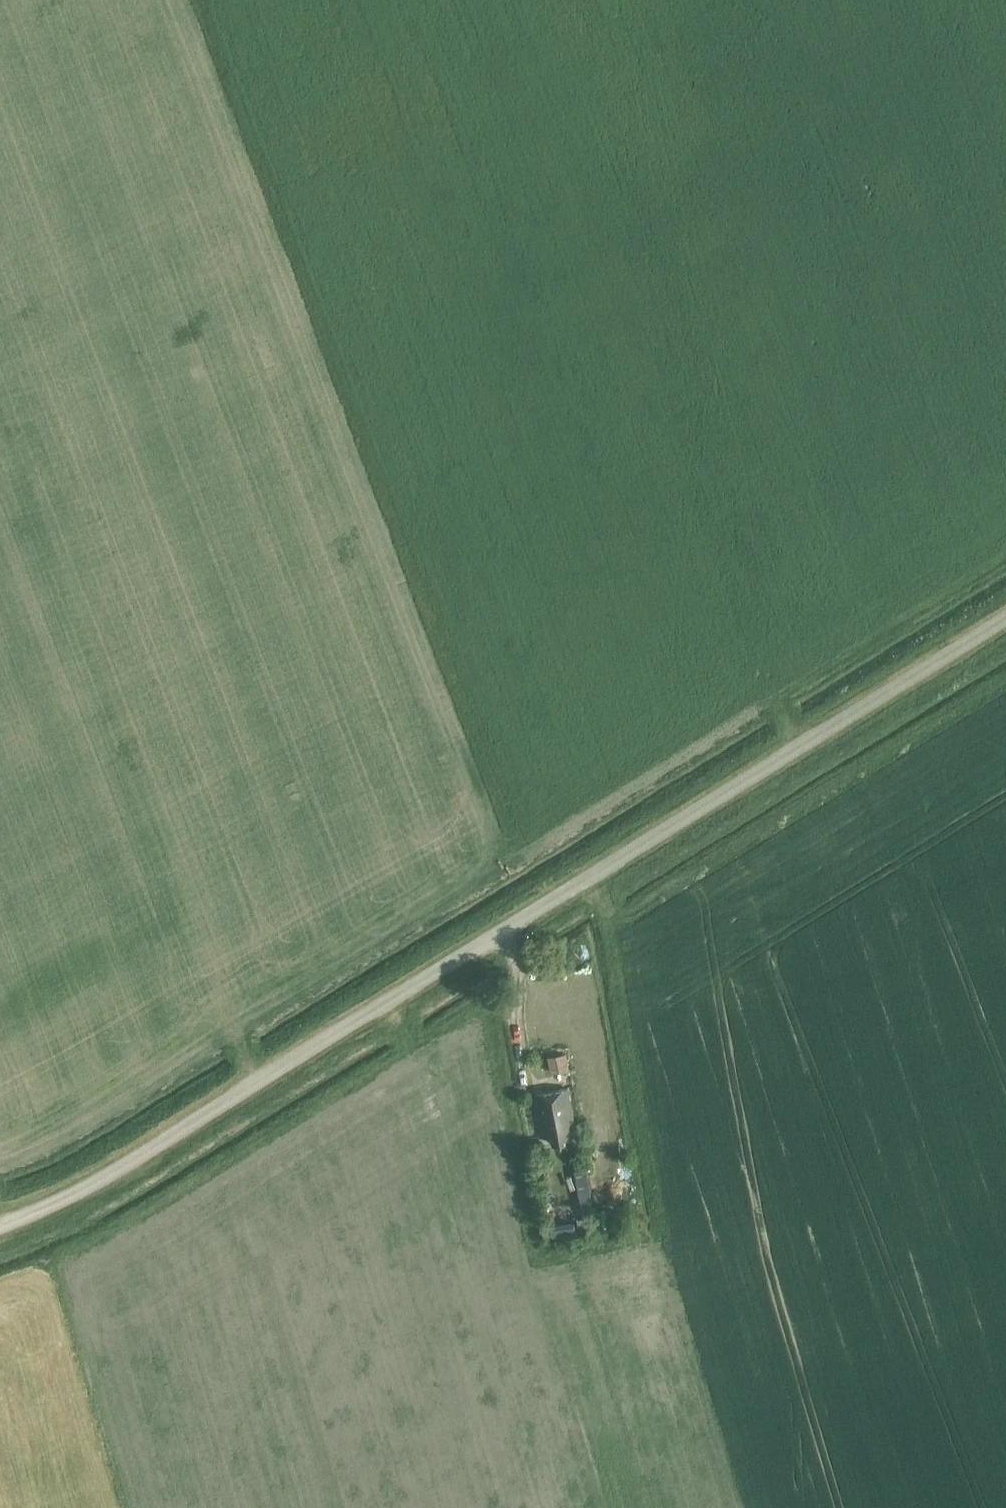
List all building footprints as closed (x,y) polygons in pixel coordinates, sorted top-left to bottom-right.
[(566,1052),(547,1056),(550,1073),(569,1069),(566,1052)] [(569,1088),(539,1094),(548,1136),(553,1135),(555,1145),(573,1142),(571,1132),(578,1130),(569,1088)] [(596,1211),(588,1168),(576,1170),(585,1213),(596,1211)] [(582,1216),(580,1205),(565,1207),(567,1219),(582,1216)] [(611,1208),(598,1209),(600,1226),(612,1225),(611,1208)] [(578,1219),(562,1222),(565,1235),(581,1231),(578,1219)]
